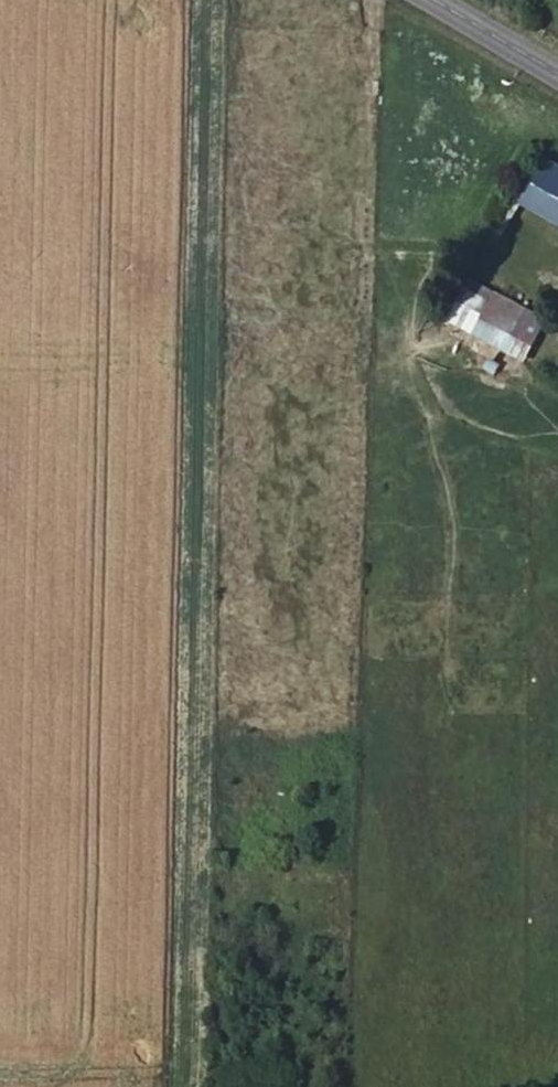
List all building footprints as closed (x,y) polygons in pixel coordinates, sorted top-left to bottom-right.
[(544,156),(519,198),(557,221),(557,165),(544,156)] [(465,281),(445,328),(526,362),(546,316),(465,281)]
